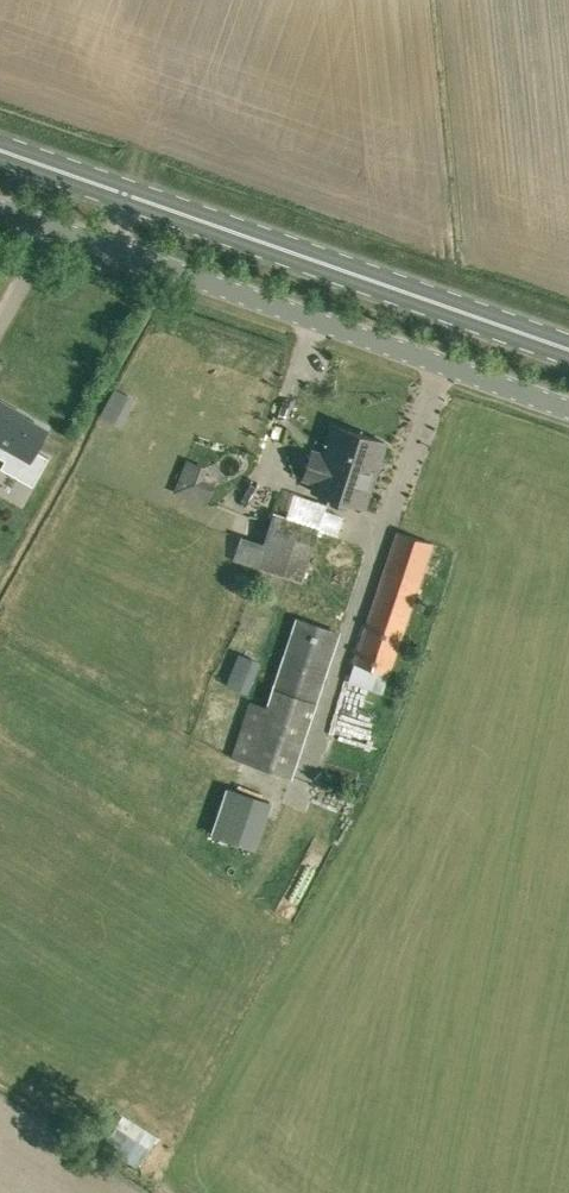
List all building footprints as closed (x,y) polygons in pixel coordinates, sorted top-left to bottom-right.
[(47,431),(19,414),(20,412),(0,401),(0,445),(30,462),(47,431)] [(325,455),(314,451),(305,478),(317,482),(314,491),(365,508),(386,442),(335,426),(325,455)] [(320,529),(276,514),(259,566),(303,581),(320,529)] [(433,543),(399,532),(356,664),(389,675),(433,543)] [(231,757),(250,763),(293,778),(340,633),(297,618),(268,707),(249,700),(231,757)] [(248,685),(258,661),(242,655),(233,680),(248,685)] [(273,802),(227,786),(210,834),(256,851),(273,802)] [(163,1157),(160,1156),(163,1150),(156,1146),(161,1138),(122,1114),(103,1144),(152,1175),(163,1157)]
